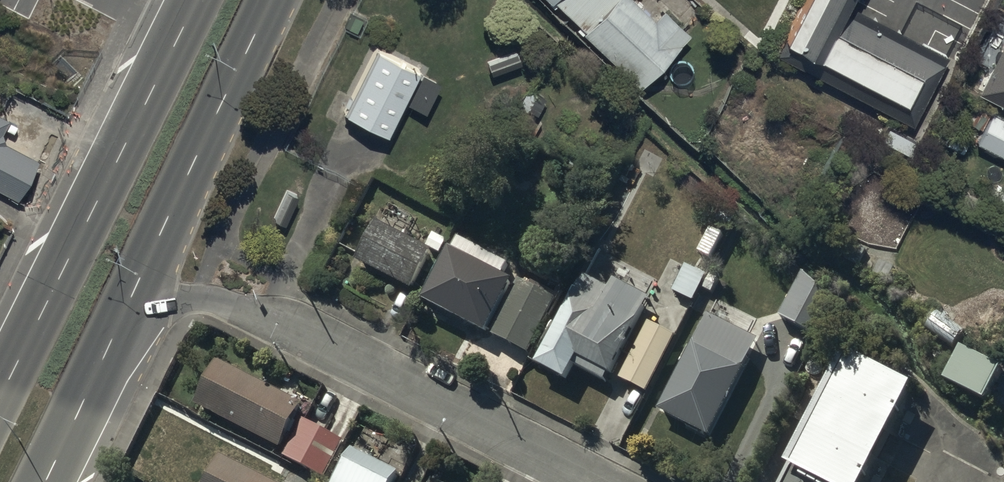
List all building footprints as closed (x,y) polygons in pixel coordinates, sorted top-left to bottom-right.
[(686,31),(664,8),(655,17),(637,0),(558,0),(587,27),(583,31),(640,84),(686,31)] [(779,49),(910,117),(942,55),(843,4),(845,0),(804,0),(779,49)] [(391,128),(421,64),(377,44),(347,108),(391,128)] [(991,111),(976,141),(1003,155),(1003,117),(991,111)] [(18,194),(38,155),(0,137),(0,185),(18,194)] [(432,251),(375,222),(357,258),(413,287),(432,251)] [(723,235),(710,228),(698,251),(711,258),(723,235)] [(421,302),(485,333),(517,269),(454,237),(421,302)] [(704,274),(685,265),(672,290),(692,299),(704,274)] [(491,335),(528,354),(560,289),(523,270),(491,335)] [(538,363),(570,379),(578,364),(608,379),(651,297),(616,280),(613,286),(586,272),(538,363)] [(783,316),(816,334),(835,300),(806,273),(783,316)] [(953,351),(966,332),(939,314),(926,332),(953,351)] [(709,436),(759,340),(710,315),(661,411),(709,436)] [(649,391),(677,337),(652,324),(624,378),(649,391)] [(988,403),(1003,370),(1003,368),(962,348),(945,382),(988,403)] [(808,427),(787,468),(790,469),(783,481),(868,481),(903,416),(900,414),(913,389),(846,353),(824,395),(807,386),(791,418),(808,427)] [(304,405),(219,362),(197,405),(282,448),(304,405)] [(342,440),(304,420),(285,457),(323,476),(342,440)] [(353,450),(337,481),(395,481),(399,474),(353,450)] [(221,455),(208,481),(274,481),(221,455)]
